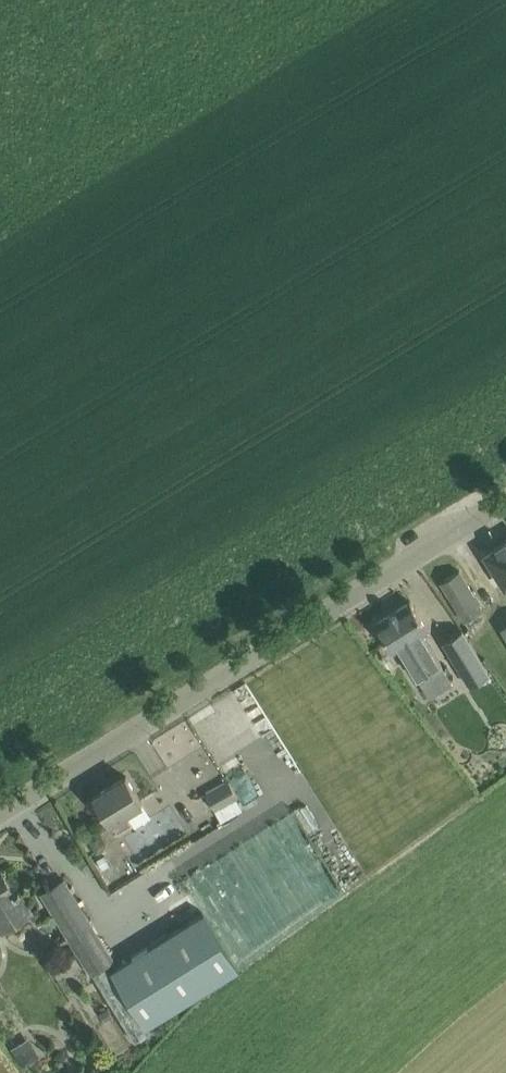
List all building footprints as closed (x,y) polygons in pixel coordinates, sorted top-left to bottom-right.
[(486,553),(505,585),(505,540),(486,553)] [(441,580),(466,620),(485,609),(460,569),(441,580)] [(431,695),(454,681),(424,633),(430,629),(411,599),(376,621),(394,650),(400,646),(431,695)] [(494,638),(505,659),(505,622),(500,626),(504,632),(494,638)] [(444,640),(471,684),(490,673),(463,629),(444,640)] [(95,794),(101,803),(119,830),(133,821),(127,810),(143,800),(127,774),(95,794)] [(206,792),(222,820),(242,808),(236,797),(238,795),(228,779),(206,792)] [(105,840),(99,828),(86,834),(96,853),(102,850),(105,840)] [(110,863),(105,853),(97,858),(102,867),(110,863)] [(2,930),(34,911),(21,890),(17,892),(0,865),(0,927),(2,930)] [(42,892),(92,974),(95,972),(107,965),(115,960),(65,878),(42,892)] [(112,967),(146,1023),(239,966),(205,910),(112,967)] [(95,972),(135,1038),(147,1031),(107,965),(95,972)] [(111,1011),(107,1005),(99,1010),(103,1017),(111,1011)]
